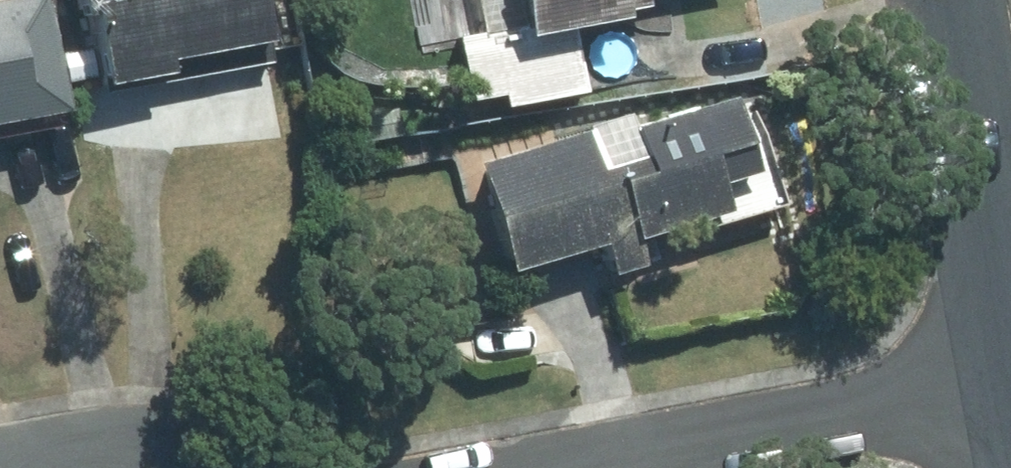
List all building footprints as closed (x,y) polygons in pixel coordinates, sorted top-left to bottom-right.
[(50,0),(20,0),(0,4),(0,124),(71,110),(50,0)] [(117,84),(165,75),(167,83),(275,61),(271,39),(277,38),(269,0),(91,0),(95,21),(103,19),(108,43),(66,52),(72,82),(114,74),(117,84)] [(466,99),(496,93),(499,110),(587,93),(573,24),(646,9),(644,0),(446,0),(466,99)] [(788,204),(758,103),(744,107),(742,98),(641,127),(639,118),(484,164),(517,274),(610,247),(619,275),(652,265),(643,236),(719,213),(723,223),(788,204)] [(395,105),(344,115),(350,149),(402,139),(395,105)]
